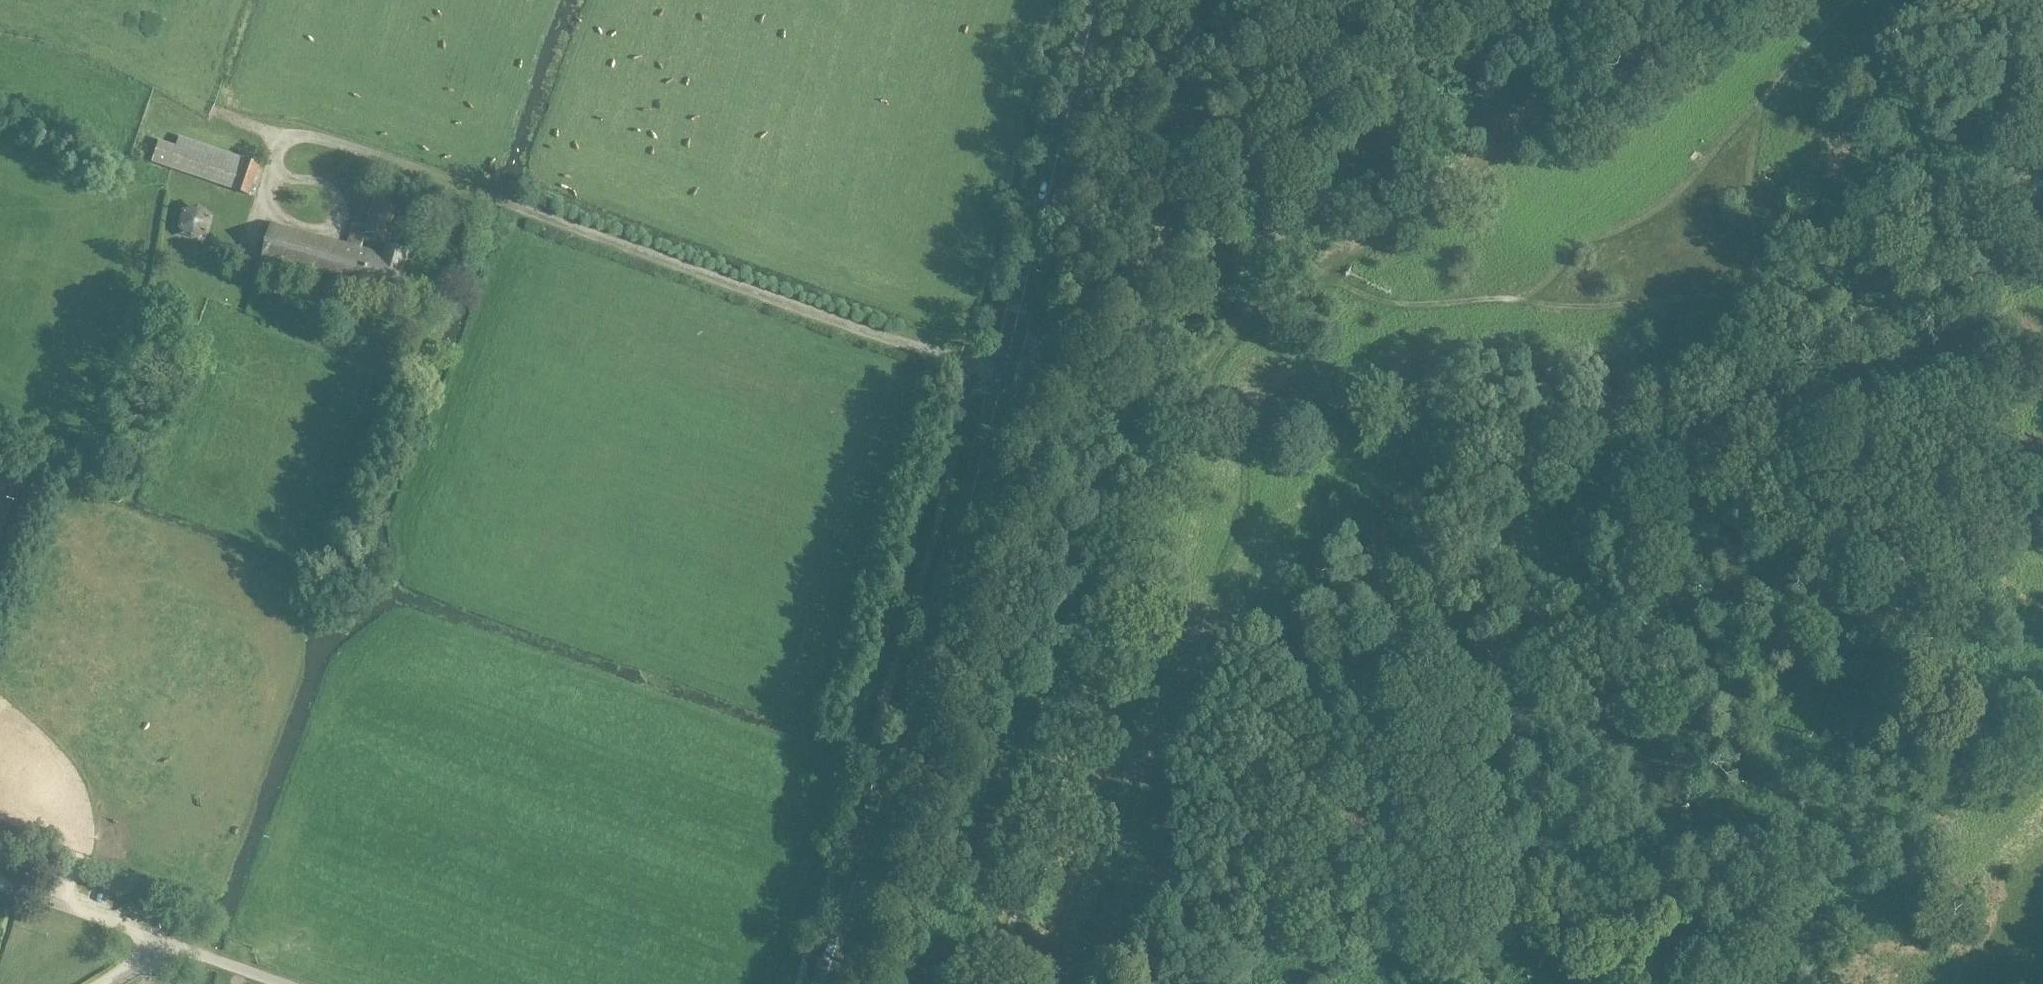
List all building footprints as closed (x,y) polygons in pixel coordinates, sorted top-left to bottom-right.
[(261,164),(246,158),(181,135),(176,145),(161,140),(154,162),(235,191),(251,195),(261,164)] [(263,262),(395,298),(409,253),(390,247),(387,254),(363,248),(366,232),(388,238),(398,202),(375,196),(367,227),(354,223),(349,243),(273,223),(263,262)] [(185,229),(211,219),(205,202),(179,212),(185,229)]
